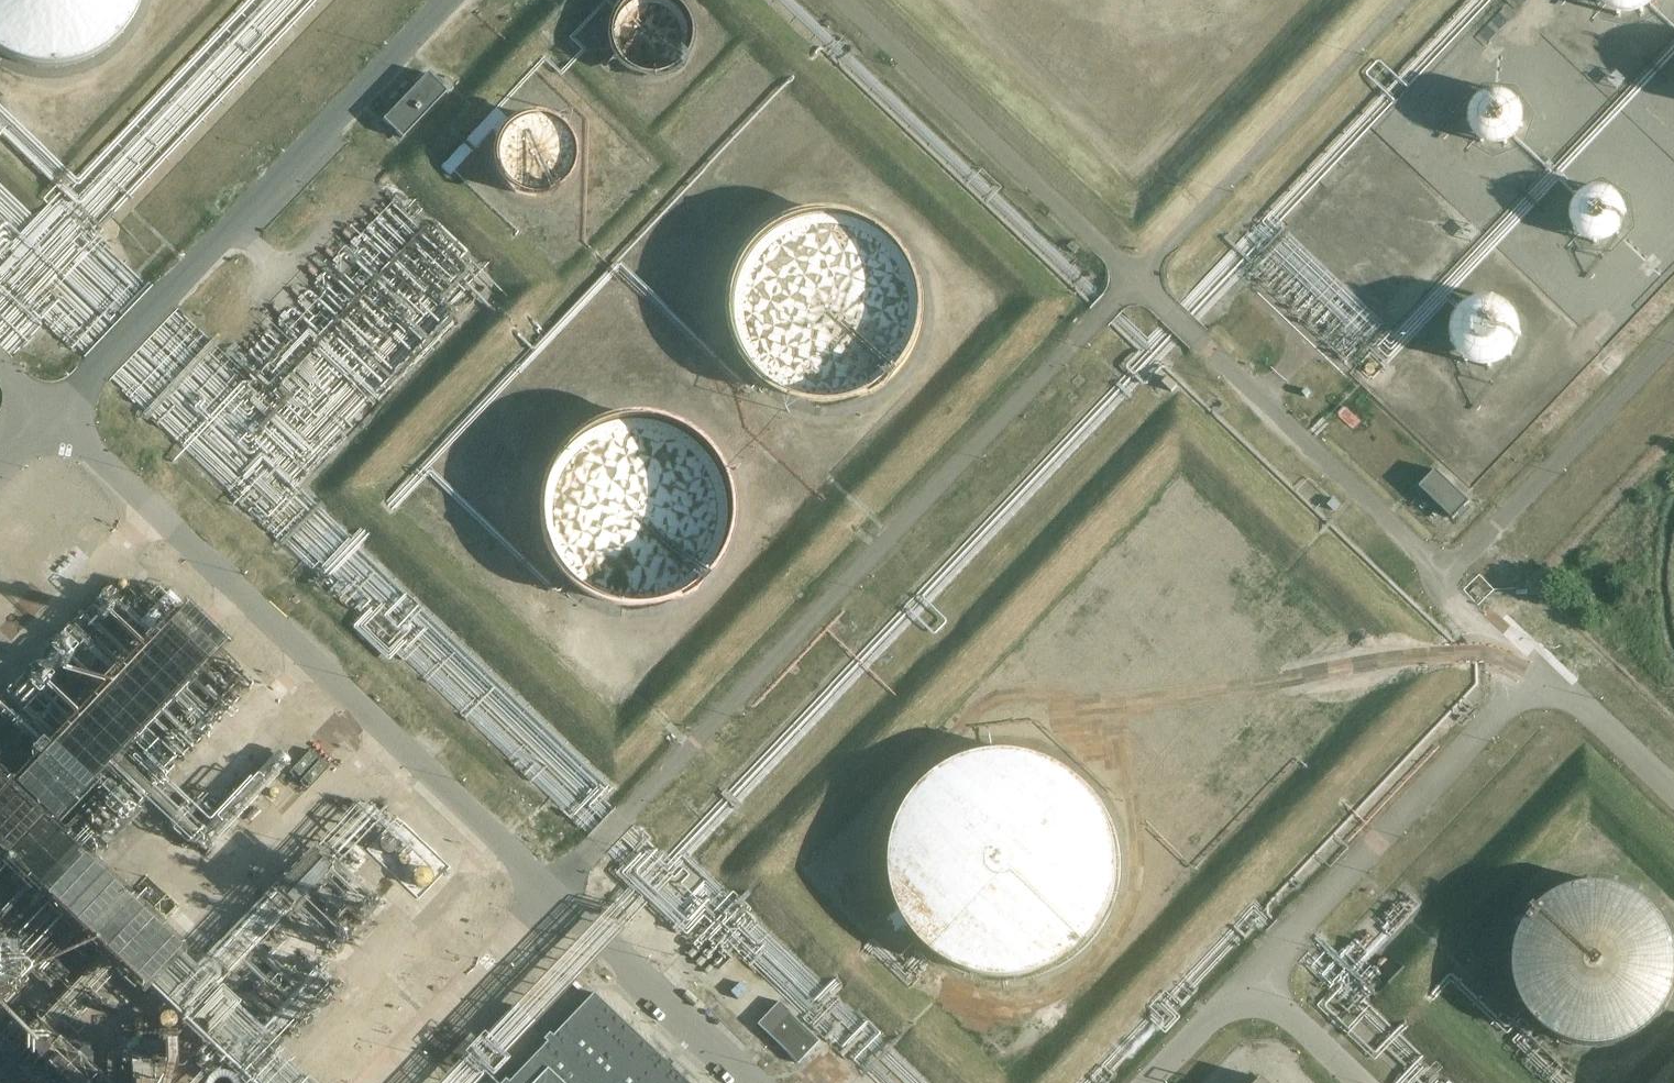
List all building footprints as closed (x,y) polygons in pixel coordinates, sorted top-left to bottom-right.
[(0,56),(12,61),(25,65),(38,68),(51,68),(64,66),(77,63),(90,58),(101,51),(111,42),(120,32),(127,21),(133,9),(136,0),(0,0),(0,56)] [(685,33),(684,26),(683,20),(679,13),(675,7),(669,2),(666,0),(627,0),(626,0),(621,5),(615,11),(611,18),(609,25),(608,33),(608,41),(610,47),(614,54),(619,60),(624,65),(633,70),(642,72),(646,72),(651,72),(660,70),(667,66),(673,61),(679,55),(682,49),(684,41),(685,33)] [(1592,3),(1595,7),(1600,13),(1607,16),(1612,18),(1619,19),(1624,19),(1632,17),(1639,14),(1643,11),(1647,6),(1651,0),(1590,0),(1592,3)] [(401,138),(446,91),(426,73),(382,120),(401,138)] [(1519,123),(1519,117),(1519,112),(1517,108),(1515,104),(1512,99),(1507,95),(1503,93),(1498,92),(1493,91),(1489,92),(1484,93),(1479,95),(1475,99),(1471,104),(1469,108),(1467,117),(1468,122),(1469,127),(1471,132),(1474,135),(1482,141),(1488,143),(1492,143),(1498,143),(1503,141),(1511,136),(1515,132),(1517,128),(1519,123)] [(566,164),(567,156),(566,150),(564,142),(561,136),(557,129),(552,125),(546,121),(538,118),(531,117),(523,117),(516,119),(508,123),(502,127),(496,134),(493,141),(490,147),(489,155),(490,162),(492,169),(495,176),(500,182),(505,187),(511,190),(518,193),(526,195),(534,194),(540,193),(548,189),(555,184),(560,178),(564,171),(566,164)] [(1619,220),(1619,215),(1618,209),(1617,205),(1614,199),(1612,196),(1607,193),(1603,191),(1595,188),(1590,188),(1584,190),(1576,194),(1572,199),(1569,203),(1567,209),(1566,214),(1568,223),(1571,229),(1573,233),(1579,237),(1582,239),(1591,241),(1598,240),(1603,239),(1610,234),(1614,230),(1617,225),(1619,220)] [(922,310),(921,299),(920,288),(917,278),(913,267),(908,257),(902,248),(895,240),(886,233),(877,226),(868,221),(857,217),(847,214),(836,212),(825,211),(814,212),(803,214),(792,218),(782,222),(773,228),(764,235),(756,243),(749,251),(743,260),(738,270),(735,281),(732,292),(731,303),(731,314),(733,325),(736,335),(740,346),(745,356),(751,365),(758,373),(765,379),(776,387),(785,392),(795,396),(806,399),(817,401),(828,402),(839,401),(850,399),(861,395),(871,391),(880,385),(889,378),(897,370),(904,362),(910,352),(915,342),(918,332),(921,321),(922,310)] [(1513,342),(1513,335),(1513,329),(1511,323),(1508,318),(1505,313),(1496,306),(1491,304),(1483,303),(1477,303),(1469,305),(1462,308),(1458,312),(1454,317),(1450,323),(1449,329),(1448,335),(1449,342),(1451,348),(1454,354),(1457,358),(1462,362),(1466,365),(1472,367),(1480,368),(1486,368),(1491,366),(1498,363),(1503,359),(1507,355),(1511,348),(1513,342)] [(729,523),(730,511),(729,499),(727,487),(724,475),(719,464),(712,453),(705,444),(696,436),(686,428),(675,423),(664,418),(652,415),(640,414),(628,414),(615,415),(604,419),(592,423),(582,429),(572,437),(563,445),(556,455),(550,465),(545,477),(541,488),(540,500),(539,512),(541,525),(543,536),(548,548),(553,559),(561,568),(569,577),(578,585),(588,592),(600,597),(611,601),(623,603),(635,604),(648,603),(660,600),(671,596),(682,591),(692,584),(701,576),(710,567),(716,557),(722,546),(726,535),(729,523)] [(1453,519),(1469,502),(1435,469),(1419,487),(1453,519)] [(1113,879),(1113,868),(1113,857),(1112,846),(1109,835),(1105,825),(1101,815),(1095,806),(1088,797),(1081,789),(1073,781),(1064,775),(1055,769),(1045,764),(1034,761),(1023,758),(1012,757),(1001,756),(990,757),(980,759),(969,762),(959,765),(949,770),(939,776),(931,783),(923,790),(915,799),(909,808),(904,817),(899,827),(896,838),(894,849),(892,860),(892,871),(893,882),(895,892),(898,903),(903,913),(908,923),(914,932),(921,941),(929,948),(937,955),(946,961),(956,966),(966,971),(977,974),(988,976),(999,977),(1010,977),(1021,975),(1031,973),(1042,970),(1052,965),(1062,960),(1071,954),(1079,946),(1087,938),(1093,930),(1099,921),(1104,911),(1108,900),(1111,890),(1113,879)] [(1668,981),(1670,965),(1669,949),(1664,935),(1657,922),(1648,910),(1642,904),(1635,899),(1623,893),(1610,888),(1601,886),(1592,886),(1579,887),(1569,889),(1563,891),(1549,898),(1536,908),(1532,913),(1526,920),(1519,932),(1514,947),(1512,963),(1513,977),(1517,992),(1523,1004),(1533,1017),(1537,1021),(1545,1028),(1558,1036),(1573,1041),(1587,1043),(1602,1043),(1618,1039),(1631,1033),(1637,1028),(1645,1022),(1650,1017),(1657,1009),(1664,995),(1668,981)] [(764,969),(776,953),(784,959),(791,951),(766,931),(746,956),(764,969)] [(592,992),(587,999),(506,1082),(688,1082),(592,992)] [(778,1001),(756,1024),(798,1064),(820,1041),(778,1001)] [(832,1012),(846,1021),(853,1011),(839,1002),(832,1012)] [(325,1078),(345,1057),(327,1040),(307,1061),(325,1078)]
